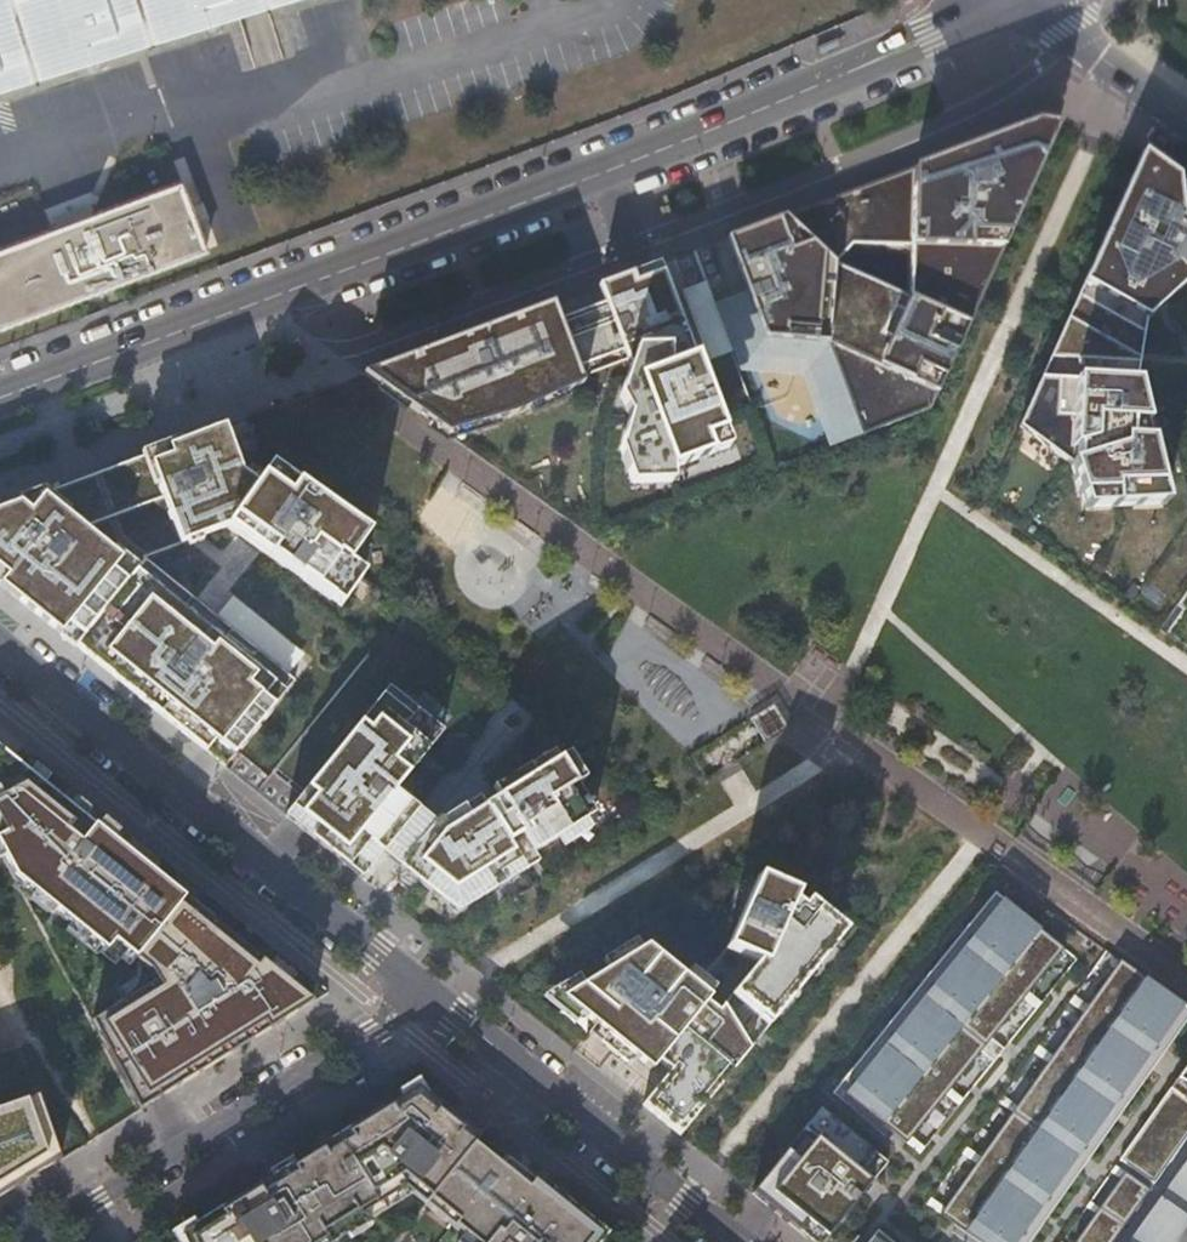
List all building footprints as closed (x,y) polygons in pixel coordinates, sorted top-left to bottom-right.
[(287,0),(0,0),(0,89),(287,0)] [(827,344),(863,436),(931,410),(1059,126),(1036,121),(727,238),(764,337),(827,344)] [(1142,153),(1019,427),(1076,452),(1089,481),(1169,500),(1155,390),(1131,329),(1171,286),(1186,298),(1186,185),(1142,153)] [(180,181),(0,248),(0,327),(206,249),(180,181)] [(623,277),(598,286),(604,304),(558,321),(576,369),(622,352),(667,348),(667,363),(693,354),(659,264),(623,277)] [(516,415),(582,385),(576,369),(558,321),(552,304),(364,376),(450,433),(516,415)] [(693,354),(667,363),(667,348),(622,352),(632,376),(635,475),(671,474),(671,470),(728,449),(693,354)] [(151,455),(181,546),(186,544),(205,537),(227,528),(257,485),(271,467),(248,449),(239,422),(224,427),(151,455)] [(145,558),(181,546),(151,455),(59,489),(145,558)] [(257,485),(227,528),(236,535),(261,553),(295,577),(340,610),(363,577),(348,566),(368,536),(271,467),(257,485)] [(59,489),(27,501),(0,511),(0,584),(5,588),(12,594),(21,601),(74,644),(107,603),(145,558),(59,489)] [(107,603),(74,644),(130,689),(146,702),(226,767),(238,750),(295,681),(196,600),(145,558),(107,603)] [(585,773),(570,747),(526,774),(524,771),(504,783),(508,791),(468,815),(463,807),(436,822),(388,784),(442,718),(394,679),(285,815),(362,877),(382,851),(457,911),(525,870),(519,860),(560,834),(564,841),(592,824),(587,817),(594,814),(574,780),(585,773)] [(186,878),(9,735),(0,740),(0,846),(16,877),(102,943),(113,928),(136,946),(186,878)] [(647,945),(559,998),(649,1072),(653,1068),(666,1078),(649,1098),(644,1105),(681,1135),(686,1129),(846,931),(808,901),(805,906),(798,902),(807,884),(770,868),(737,940),(767,954),(718,1010),(706,1000),(710,996),(647,945)] [(186,878),(136,946),(142,951),(151,966),(85,1007),(139,1109),(228,1054),(326,992),(186,878)] [(1064,950),(1002,900),(844,1092),(906,1143),(1064,950)] [(940,1212),(982,1241),(1017,1241),(1184,1005),(1119,959),(940,1212)] [(1169,1090),(1186,1103),(1186,1065),(1169,1090)] [(1061,1241),(1174,1241),(1186,1223),(1186,1103),(1169,1090),(1061,1241)] [(428,1208),(477,1147),(482,1141),(420,1091),(320,1154),(321,1155),(299,1169),(298,1167),(184,1238),(186,1241),(340,1241),(369,1224),(365,1217),(407,1191),(428,1208)] [(62,1158),(39,1098),(0,1111),(0,1197),(62,1158)] [(748,1189),(767,1204),(814,1241),(823,1241),(829,1234),(887,1163),(815,1105),(748,1189)] [(477,1147),(428,1208),(470,1241),(599,1241),(602,1238),(551,1197),(547,1202),(533,1189),(536,1185),(509,1163),(504,1170),(477,1147)] [(869,1241),(888,1241),(877,1232),(869,1241)]
